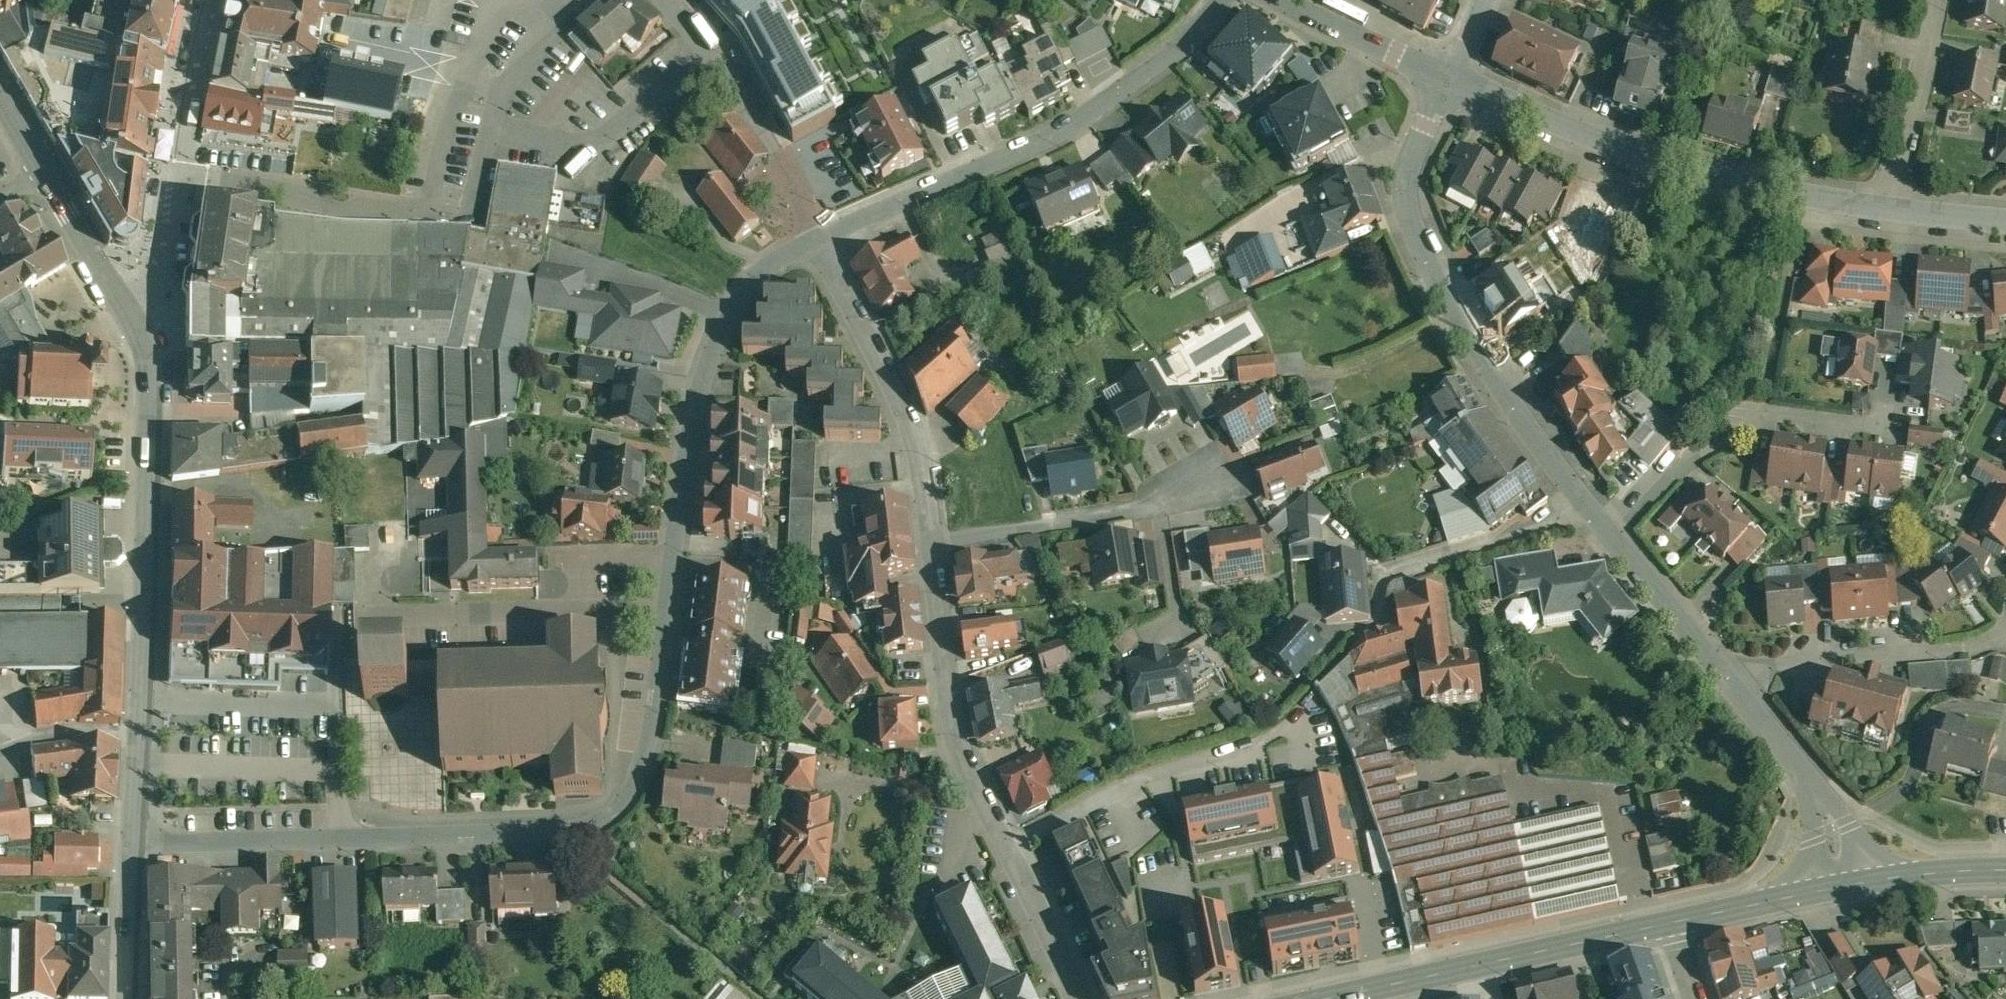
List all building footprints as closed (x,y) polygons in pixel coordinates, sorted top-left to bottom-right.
[(40,31),(47,0),(31,0),(0,17),(0,53),(55,147),(101,159),(103,158),(146,169),(162,63),(121,53),(120,54),(119,54),(114,50),(79,41),(40,31)] [(31,0),(0,0),(0,17),(31,0)] [(90,23),(119,31),(126,32),(134,0),(96,0),(90,23)] [(149,0),(134,0),(126,32),(123,48),(164,58),(176,7),(149,0)] [(230,0),(229,1),(233,2),(231,8),(234,9),(232,17),(231,16),(231,19),(233,19),(231,28),(226,27),(222,45),(220,45),(219,46),(269,56),(278,58),(310,64),(320,12),(230,0)] [(230,0),(320,12),(350,16),(352,0),(230,0)] [(387,0),(375,0),(371,16),(382,19),(387,0)] [(381,20),(406,23),(413,0),(387,0),(382,19),(381,20)] [(633,0),(621,0),(607,18),(601,11),(580,30),(591,43),(605,58),(628,37),(641,46),(660,20),(633,0)] [(729,20),(752,0),(711,0),(729,20)] [(729,20),(745,37),(777,7),(787,0),(752,0),(729,20)] [(1135,9),(1140,0),(1117,0),(1135,9)] [(1171,9),(1176,0),(1154,0),(1171,9)] [(1379,5),(1405,19),(1403,21),(1424,32),(1436,8),(1432,6),(1435,0),(1382,0),(1379,5)] [(1967,25),(2003,31),(2005,12),(2005,0),(1971,0),(1967,25)] [(809,65),(777,7),(745,37),(770,87),(809,65)] [(1236,26),(1217,47),(1219,49),(1212,57),(1257,97),(1264,89),(1266,90),(1285,69),(1283,68),(1294,56),(1248,16),(1237,28),(1236,26)] [(1652,24),(1629,17),(1619,52),(1630,55),(1633,46),(1640,48),(1641,43),(1645,44),(1652,24)] [(1084,38),(1072,43),(1082,65),(1115,51),(1101,19),(1080,28),(1084,38)] [(1856,50),(1877,55),(1882,56),(1887,29),(1862,22),(1856,50)] [(119,31),(90,23),(88,29),(118,37),(119,31)] [(1540,35),(1514,23),(1503,48),(1505,49),(1498,64),(1499,67),(1515,74),(1518,73),(1537,82),(1538,85),(1554,93),(1557,92),(1565,77),(1566,77),(1578,53),(1552,41),(1553,39),(1541,33),(1540,35)] [(88,29),(83,28),(79,41),(114,50),(118,37),(88,29)] [(666,29),(655,38),(663,48),(674,39),(666,29)] [(591,43),(580,30),(569,39),(584,55),(591,49),(588,45),(591,43)] [(978,33),(957,44),(969,67),(990,56),(978,33)] [(1062,34),(1050,41),(1063,66),(1076,60),(1064,36),(1062,34)] [(1050,41),(1023,55),(1028,64),(1025,66),(1030,75),(1027,77),(1029,80),(1012,88),(1023,110),(1029,120),(1062,103),(1056,92),(1067,87),(1058,69),(1063,66),(1050,41)] [(1645,44),(1641,43),(1640,48),(1633,46),(1630,55),(1617,98),(1624,100),(1621,109),(1656,120),(1659,109),(1660,109),(1661,106),(1660,106),(1674,59),(1659,54),(1661,49),(1645,44)] [(969,67),(957,44),(924,62),(930,73),(914,82),(920,93),(929,89),(936,102),(932,105),(943,126),(954,120),(960,131),(992,114),(998,123),(1023,110),(1012,88),(1004,72),(979,85),(969,67)] [(219,46),(210,90),(246,98),(262,100),(267,69),(269,56),(219,46)] [(1856,50),(1835,46),(1825,93),(1867,102),(1877,55),(1856,50)] [(1801,62),(1777,54),(1764,94),(1788,102),(1801,62)] [(278,58),(269,56),(267,69),(276,70),(278,58)] [(1995,64),(1960,56),(1956,75),(1959,76),(1954,99),(1987,106),(1995,64)] [(332,60),(322,106),(333,109),(391,122),(402,75),(332,60)] [(809,65),(770,87),(783,109),(778,112),(794,142),(837,120),(809,65)] [(1312,72),(1300,81),(1306,89),(1318,80),(1312,72)] [(1304,96),(1279,109),(1281,111),(1272,116),(1278,128),(1274,130),(1290,160),(1295,158),(1301,169),(1309,165),(1310,167),(1335,153),(1334,151),(1349,143),(1320,90),(1305,98),(1304,96)] [(263,102),(210,91),(203,129),(256,138),(260,116),(263,102)] [(322,106),(294,102),(263,98),(263,102),(260,116),(330,125),(333,109),(322,106)] [(1743,108),(1714,99),(1702,134),(1749,149),(1761,113),(1758,112),(1761,104),(1746,100),(1743,108)] [(1180,100),(1160,116),(1158,114),(1145,125),(1147,127),(1137,136),(1136,137),(1157,163),(1159,164),(1171,154),(1179,163),(1196,149),(1188,140),(1203,128),(1180,100)] [(869,117),(855,124),(883,178),(924,157),(896,103),(869,117)] [(863,105),(849,112),(855,124),(869,117),(863,105)] [(1972,116),(1948,112),(1945,130),(1969,134),(1972,116)] [(706,142),(737,181),(768,157),(737,118),(706,142)] [(1135,134),(1112,154),(1126,175),(1132,183),(1157,163),(1136,137),(1137,136),(1135,134)] [(1460,145),(1449,166),(1460,172),(1461,172),(1472,152),(1473,151),(1460,145)] [(146,169),(103,158),(101,159),(55,147),(81,191),(77,193),(108,245),(112,243),(116,247),(121,250),(127,250),(132,247),(136,243),(138,238),(147,169),(146,169)] [(1484,159),(1472,152),(1461,172),(1460,172),(1450,190),(1451,191),(1453,187),(1477,200),(1494,168),(1483,162),(1484,159)] [(668,170),(642,153),(622,183),(648,201),(668,170)] [(1112,156),(1093,169),(1106,189),(1126,175),(1112,156)] [(1510,170),(1497,163),(1494,168),(1477,200),(1475,204),(1476,205),(1479,199),(1502,211),(1520,180),(1509,174),(1510,170)] [(253,207),(205,202),(192,294),(191,294),(191,297),(457,300),(463,270),(539,283),(542,264),(557,174),(500,166),(488,236),(469,232),(468,238),(250,225),(253,207)] [(1058,176),(1026,190),(1045,235),(1098,212),(1080,171),(1060,180),(1058,176)] [(1363,173),(1324,188),(1332,209),(1301,221),(1310,245),(1343,233),(1381,219),(1363,173)] [(1502,211),(1501,215),(1502,216),(1505,210),(1529,223),(1527,226),(1528,227),(1534,217),(1533,216),(1546,192),(1534,185),(1536,181),(1523,174),(1520,180),(1502,211)] [(736,242),(759,224),(721,175),(698,194),(736,242)] [(1546,192),(1533,216),(1534,217),(1545,223),(1562,191),(1550,184),(1546,192)] [(1630,213),(1583,197),(1566,242),(1585,270),(1592,279),(1630,214),(1630,213)] [(0,221),(0,253),(7,265),(42,244),(21,209),(0,221)] [(1630,214),(1592,279),(1600,289),(1602,288),(1641,221),(1630,214)] [(995,234),(983,239),(997,269),(1020,259),(1001,217),(989,223),(995,234)] [(1490,228),(1470,242),(1479,256),(1499,243),(1490,228)] [(1343,233),(1310,245),(1317,262),(1349,248),(1343,233)] [(887,248),(854,266),(879,314),(913,296),(899,270),(920,258),(909,238),(888,249),(887,248)] [(1260,242),(1274,278),(1286,274),(1272,238),(1260,242)] [(0,269),(0,305),(40,281),(65,266),(49,240),(7,265),(0,269)] [(1260,242),(1237,252),(1239,256),(1247,277),(1251,287),(1274,278),(1260,242)] [(1214,268),(1202,245),(1182,256),(1189,269),(1194,278),(1214,268)] [(1837,253),(1813,248),(1808,272),(1812,272),(1810,280),(1807,280),(1802,303),(1825,308),(1826,305),(1836,306),(1837,297),(1886,301),(1887,301),(1889,281),(1890,261),(1839,257),(1839,258),(1836,257),(1837,253)] [(1247,277),(1239,256),(1227,260),(1236,282),(1247,277)] [(1945,263),(1921,262),(1919,287),(1918,308),(1919,308),(1942,310),(1945,263)] [(1969,265),(1945,263),(1942,310),(1964,312),(1965,312),(1967,291),(1969,265)] [(539,283),(534,307),(600,318),(603,299),(583,296),(587,272),(542,264),(539,283)] [(1194,278),(1189,269),(1169,280),(1174,289),(1194,278)] [(191,297),(188,298),(188,351),(229,352),(237,352),(247,352),(249,391),(308,391),(308,411),(360,408),(361,430),(365,455),(405,449),(406,449),(470,430),(505,420),(516,417),(534,307),(539,283),(463,270),(457,300),(191,297)] [(1523,290),(1510,270),(1477,291),(1504,335),(1538,314),(1523,290)] [(1585,270),(1561,285),(1567,294),(1575,306),(1600,289),(1592,279),(1585,270)] [(1992,276),(1995,303),(1996,318),(1999,317),(2005,317),(2005,275),(1992,276)] [(1559,299),(1544,276),(1523,290),(1537,312),(1544,308),(1559,299)] [(10,354),(13,360),(18,360),(18,359),(27,359),(27,356),(30,356),(30,354),(32,354),(9,315),(32,302),(31,300),(45,294),(40,281),(0,305),(0,360),(10,354)] [(1908,283),(1889,281),(1887,301),(1886,301),(1885,309),(1906,311),(1908,286),(1908,283)] [(1919,287),(1908,286),(1906,311),(1905,316),(1918,317),(1919,308),(1918,308),(1919,287)] [(616,288),(614,301),(603,299),(600,318),(595,347),(671,360),(679,313),(657,310),(659,295),(616,288)] [(1982,292),(1967,291),(1965,312),(1964,312),(1964,317),(1984,318),(1982,292)] [(843,357),(819,356),(820,337),(823,338),(823,315),(816,315),(817,294),(794,293),(794,294),(766,293),(765,313),(759,313),(759,333),(745,333),(744,355),(788,357),(787,378),(810,379),(808,400),(832,401),(831,416),(826,416),(826,439),(881,440),(882,418),(859,417),(860,402),(864,402),(865,379),(843,379),(843,357)] [(1559,299),(1544,308),(1552,320),(1575,306),(1567,294),(1559,299)] [(1249,299),(1208,317),(1223,353),(1264,335),(1249,299)] [(1995,303),(1983,304),(1985,322),(1999,321),(1999,317),(1996,318),(1995,303)] [(1985,322),(1984,323),(1985,334),(2000,332),(1999,321),(1985,322)] [(953,327),(907,368),(927,416),(943,401),(942,401),(987,361),(973,344),(971,346),(953,327)] [(1596,355),(1577,327),(1559,350),(1576,374),(1557,387),(1564,397),(1555,403),(1557,406),(1554,408),(1562,420),(1565,418),(1578,436),(1617,409),(1598,383),(1602,380),(1592,366),(1592,358),(1596,355)] [(1903,337),(1876,333),(1874,347),(1875,347),(1874,357),(1899,361),(1903,337)] [(1436,334),(1404,353),(1427,391),(1459,372),(1436,334)] [(70,357),(53,356),(53,355),(50,355),(50,356),(34,355),(33,354),(32,354),(30,354),(30,356),(27,356),(27,359),(18,359),(18,360),(16,404),(48,406),(48,407),(51,407),(51,406),(68,406),(68,407),(71,407),(71,406),(90,407),(91,387),(103,387),(104,364),(91,364),(92,348),(88,344),(70,343),(70,357)] [(1874,347),(1842,343),(1837,383),(1869,388),(1874,357),(1875,347),(1874,347)] [(1919,351),(1902,348),(1897,384),(1914,386),(1919,351)] [(229,352),(188,351),(188,378),(184,381),(184,389),(187,392),(187,394),(203,394),(203,403),(229,403),(229,393),(229,371),(229,370),(229,352)] [(1939,353),(1919,351),(1914,386),(1913,392),(1931,394),(1929,406),(1951,410),(1957,364),(1938,361),(1939,353)] [(247,352),(237,352),(237,371),(229,371),(229,393),(249,392),(249,391),(247,352)] [(1172,354),(1172,376),(1187,376),(1187,354),(1172,354)] [(1273,358),(1238,362),(1240,385),(1275,381),(1273,358)] [(616,364),(583,359),(580,379),(613,385),(616,364)] [(1151,370),(1123,386),(1129,397),(1110,408),(1127,437),(1146,426),(1149,430),(1177,413),(1151,370)] [(985,376),(948,414),(973,438),(1009,401),(985,376)] [(660,387),(619,379),(611,423),(653,430),(655,416),(658,416),(660,402),(658,401),(660,387)] [(1464,380),(1429,400),(1449,433),(1450,433),(1486,414),(1464,380)] [(1216,411),(1203,389),(1189,390),(1195,401),(1207,421),(1217,416),(1215,411),(1216,411)] [(1189,390),(1176,397),(1183,408),(1195,401),(1189,390)] [(308,391),(249,391),(249,392),(249,415),(308,411),(308,391)] [(1578,436),(1575,439),(1600,473),(1628,453),(1649,466),(1681,433),(1638,394),(1617,409),(1578,436)] [(1257,395),(1243,404),(1239,397),(1216,411),(1215,411),(1217,416),(1236,448),(1275,425),(1257,395)] [(1336,395),(1314,404),(1318,415),(1340,406),(1336,395)] [(794,402),(769,401),(768,424),(769,424),(769,429),(793,429),(794,402)] [(1195,401),(1183,408),(1194,428),(1207,421),(1195,401)] [(1340,406),(1318,415),(1322,427),(1345,418),(1340,406)] [(360,408),(308,411),(311,430),(295,432),(295,430),(232,438),(231,431),(228,429),(221,429),(219,433),(218,475),(305,463),(328,460),(365,455),(361,430),(360,408)] [(1486,414),(1450,433),(1449,433),(1441,436),(1447,442),(1460,462),(1475,481),(1461,492),(1469,502),(1488,527),(1492,528),(1540,491),(1498,433),(1486,414)] [(753,418),(739,417),(739,420),(716,419),(715,439),(725,440),(725,449),(715,449),(714,461),(720,461),(719,477),(715,477),(715,494),(707,494),(706,506),(718,506),(717,517),(706,516),(705,536),(730,537),(730,539),(744,540),(744,535),(761,536),(762,507),(760,507),(761,480),(768,480),(769,429),(769,424),(768,424),(753,423),(753,418)] [(505,420),(470,430),(470,440),(485,438),(486,458),(506,458),(505,420)] [(1426,426),(1410,434),(1415,446),(1433,439),(1434,439),(1426,426)] [(1944,433),(1910,428),(1908,447),(1942,452),(1944,433)] [(470,430),(406,449),(407,463),(420,463),(421,481),(450,480),(451,526),(422,527),(422,540),(424,540),(425,561),(451,561),(452,588),(469,588),(469,592),(490,591),(490,587),(539,586),(538,555),(488,556),(489,547),(486,458),(485,438),(470,440),(470,430)] [(219,433),(172,432),(172,481),(218,475),(219,433)] [(621,436),(593,432),(591,446),(619,450),(621,436)] [(92,436),(3,433),(1,477),(91,480),(92,436)] [(1447,442),(1441,436),(1434,439),(1433,439),(1438,447),(1447,442)] [(1803,443),(1776,439),(1772,459),(1768,486),(1795,490),(1803,443)] [(816,444),(793,443),(791,489),(814,490),(816,444)] [(1827,447),(1803,443),(1795,490),(1818,494),(1824,463),(1827,447)] [(1285,455),(1271,460),(1272,462),(1253,469),(1259,483),(1261,483),(1267,500),(1272,498),(1273,500),(1287,495),(1286,493),(1291,491),(1290,489),(1303,484),(1305,480),(1303,475),(1322,468),(1314,447),(1286,457),(1285,455)] [(1047,449),(1022,453),(1032,484),(1050,481),(1047,460),(1048,460),(1047,449)] [(1849,467),(1845,492),(1847,492),(1871,495),(1877,452),(1851,449),(1849,467)] [(1892,454),(1877,452),(1871,495),(1871,498),(1897,501),(1903,456),(1897,455),(1895,453),(1892,454)] [(1048,460),(1047,460),(1050,481),(1053,497),(1096,491),(1090,454),(1048,460)] [(645,460),(602,455),(600,470),(610,471),(607,498),(611,499),(640,502),(645,460)] [(1772,459),(1757,457),(1752,483),(1768,486),(1772,459)] [(328,460),(305,463),(306,474),(330,471),(328,460)] [(1836,465),(1824,463),(1818,494),(1832,496),(1836,465)] [(1845,492),(1849,467),(1836,465),(1832,496),(1831,503),(1845,505),(1847,492),(1845,492)] [(1998,471),(1988,489),(1996,493),(1997,492),(2005,497),(2005,475),(1998,471)] [(814,490),(791,489),(790,501),(814,502),(814,490)] [(1683,520),(1703,539),(1731,509),(1711,490),(1700,501),(1683,520)] [(1689,491),(1672,509),(1683,520),(1700,501),(1689,491)] [(1997,492),(1996,493),(1975,533),(1988,540),(2005,549),(2005,546),(2005,497),(1997,492)] [(607,498),(567,493),(565,506),(548,504),(546,520),(564,522),(562,534),(606,539),(608,525),(613,526),(615,513),(609,513),(611,499),(607,498)] [(1330,515),(1308,494),(1286,512),(1290,546),(1320,544),(1319,527),(1330,515)] [(228,503),(172,501),(171,558),(172,558),(211,559),(212,526),(229,527),(228,503)] [(814,502),(790,501),(788,558),(802,559),(812,555),(814,502)] [(1469,502),(1439,510),(1448,541),(1488,527),(1469,502)] [(918,598),(899,600),(899,602),(885,604),(884,596),(890,596),(888,578),(914,569),(907,505),(865,510),(869,549),(847,556),(847,555),(847,556),(852,601),(856,600),(857,610),(871,608),(873,617),(880,617),(884,648),(906,646),(906,651),(921,649),(920,644),(923,644),(918,598)] [(1731,509),(1703,539),(1724,558),(1746,534),(1751,529),(1752,528),(1731,509)] [(84,511),(40,529),(39,529),(39,569),(40,594),(98,594),(98,592),(97,592),(97,567),(115,567),(122,561),(121,548),(115,542),(96,543),(96,518),(84,511)] [(1135,525),(1119,526),(1120,538),(1136,537),(1135,525)] [(371,548),(370,526),(346,527),(348,550),(371,548)] [(658,528),(635,529),(636,542),(659,541),(658,528)] [(1209,529),(1183,533),(1187,559),(1211,555),(1209,538),(1210,537),(1209,529)] [(1767,539),(1758,530),(1756,533),(1751,529),(1746,534),(1759,547),(1767,539)] [(1210,537),(1209,538),(1211,555),(1213,568),(1211,568),(1212,575),(1214,575),(1216,583),(1264,576),(1257,530),(1210,537)] [(761,536),(744,535),(744,540),(743,556),(767,557),(768,536),(761,536)] [(1133,538),(1092,545),(1097,570),(1095,570),(1098,587),(1139,580),(1141,580),(1136,552),(1133,538)] [(1814,539),(1802,541),(1804,554),(1816,552),(1814,539)] [(2005,549),(1988,540),(1982,551),(1991,556),(1999,560),(2005,549)] [(1982,551),(1967,542),(1961,554),(1979,579),(1991,556),(1982,551)] [(1157,548),(1136,552),(1141,580),(1139,580),(1140,588),(1165,584),(1160,555),(1158,556),(1157,548)] [(353,551),(237,560),(211,559),(172,558),(170,649),(202,650),(202,661),(207,661),(209,661),(214,667),(239,668),(245,662),(246,662),(268,663),(270,663),(275,669),(300,670),(305,664),(307,664),(314,664),(326,654),(328,648),(330,588),(354,587),(353,551)] [(1605,568),(1557,578),(1554,553),(1496,563),(1502,601),(1542,594),(1546,620),(1579,613),(1605,644),(1638,620),(1606,581),(1605,568)] [(1027,554),(1012,556),(1015,580),(1041,577),(1027,554)] [(1960,554),(1938,570),(1957,595),(1961,600),(1983,584),(1979,579),(1961,554),(1960,554)] [(1012,556),(954,563),(959,607),(995,602),(992,583),(1015,580),(1012,556)] [(1362,559),(1322,563),(1328,622),(1368,618),(1362,559)] [(1883,569),(1857,571),(1856,561),(1857,571),(1861,619),(1887,616),(1886,607),(1883,569)] [(1911,578),(1909,580),(1925,600),(1934,612),(1957,595),(1938,570),(1932,562),(1911,578)] [(1817,566),(1799,568),(1802,604),(1820,602),(1818,574),(1817,566)] [(1783,583),(1784,587),(1767,588),(1768,599),(1766,601),(1767,610),(1769,612),(1770,623),(1773,626),(1788,624),(1791,621),(1803,620),(1802,604),(1799,568),(1789,569),(1790,582),(1783,583)] [(1896,568),(1883,569),(1886,607),(1899,605),(1897,579),(1896,568)] [(0,569),(0,595),(40,594),(39,569),(0,569)] [(1857,571),(1831,573),(1834,611),(1835,621),(1861,619),(1857,571)] [(1831,573),(1818,574),(1820,602),(1821,612),(1834,611),(1831,573)] [(749,581),(698,575),(691,631),(705,632),(703,648),(689,647),(688,653),(684,653),(678,706),(737,713),(744,654),(740,653),(742,637),(749,581)] [(1413,578),(1394,583),(1389,588),(1388,596),(1388,601),(1396,599),(1415,594),(1413,578)] [(1911,578),(1897,579),(1899,605),(1917,604),(1917,601),(1925,600),(1909,580),(1911,578)] [(1401,626),(1364,636),(1347,659),(1347,658),(1314,690),(1317,693),(1319,691),(1325,700),(1336,718),(1408,707),(1424,705),(1425,706),(1480,697),(1475,660),(1453,663),(1443,590),(1415,594),(1396,599),(1401,626)] [(817,610),(795,608),(794,621),(809,622),(816,623),(817,610)] [(857,632),(844,614),(833,622),(846,640),(857,632)] [(0,621),(0,676),(80,674),(79,695),(59,698),(58,693),(30,698),(36,729),(79,721),(78,723),(121,724),(124,620),(80,619),(80,620),(0,621)] [(808,641),(809,622),(794,621),(792,639),(808,641)] [(1015,623),(963,630),(967,659),(993,655),(992,649),(1018,645),(1015,623)] [(1296,626),(1269,656),(1289,674),(1288,675),(1292,678),(1293,677),(1295,679),(1322,649),(1296,626)] [(1134,630),(1118,639),(1128,656),(1144,647),(1134,630)] [(552,664),(408,668),(408,656),(364,657),(365,700),(409,699),(409,696),(441,695),(443,771),(555,768),(556,795),(601,794),(600,766),(603,766),(602,739),(605,733),(606,727),(607,714),(606,706),(605,698),(601,689),(601,663),(597,663),(596,635),(552,637),(552,664)] [(1207,638),(1182,654),(1183,657),(1184,657),(1191,696),(1208,686),(1206,681),(1226,669),(1207,638)] [(1128,656),(1118,639),(1110,643),(1116,651),(1123,659),(1128,656)] [(848,640),(813,664),(843,704),(877,681),(848,640)] [(1060,643),(1036,652),(1045,676),(1069,667),(1060,643)] [(1165,657),(1146,660),(1146,663),(1127,666),(1136,714),(1158,710),(1157,705),(1192,699),(1191,696),(1184,657),(1183,657),(1165,660),(1165,657)] [(1994,659),(1990,678),(2005,681),(2005,679),(2005,662),(1994,659)] [(1970,663),(1909,668),(1911,688),(1972,682),(1970,663)] [(1863,683),(1834,675),(1827,701),(1818,698),(1815,709),(1824,712),(1819,729),(1844,736),(1846,728),(1867,733),(1864,743),(1865,743),(1867,736),(1890,742),(1895,726),(1897,727),(1907,690),(1877,681),(1879,676),(1866,672),(1863,683)] [(1008,686),(969,694),(979,745),(1018,737),(1012,707),(1042,701),(1038,681),(1008,687),(1008,686)] [(833,720),(803,698),(789,718),(802,731),(819,740),(833,720)] [(1233,726),(1249,715),(1238,700),(1222,712),(1233,726)] [(1408,707),(1336,718),(1352,753),(1357,770),(1392,766),(1387,744),(1416,735),(1408,707)] [(916,709),(880,711),(881,715),(875,715),(877,731),(882,731),(883,749),(918,747),(916,709)] [(1968,724),(1948,719),(1941,745),(1936,743),(1927,772),(1929,772),(1929,771),(1944,776),(1946,777),(1948,767),(1983,777),(1989,761),(1991,761),(1994,750),(1992,750),(1996,739),(1967,730),(1968,724)] [(758,749),(726,742),(724,743),(722,765),(755,769),(758,749)] [(114,747),(76,745),(74,745),(74,746),(72,779),(71,801),(74,802),(74,801),(111,802),(111,803),(114,803),(117,747),(114,746),(114,747)] [(74,746),(30,751),(35,784),(72,779),(74,746)] [(1038,756),(1000,775),(1015,804),(1016,804),(1022,815),(1034,809),(1039,811),(1046,808),(1048,802),(1042,791),(1053,785),(1038,756)] [(815,760),(790,757),(787,786),(812,789),(815,760)] [(1989,761),(1983,777),(1980,788),(2005,795),(2005,766),(1991,761),(1989,761)] [(1392,766),(1357,770),(1378,832),(1368,834),(1376,876),(1392,873),(1412,950),(1534,923),(1513,827),(1506,795),(1505,795),(1501,779),(1471,787),(1467,780),(1460,785),(1456,786),(1450,788),(1444,789),(1440,789),(1431,789),(1431,796),(1401,804),(1392,766)] [(715,775),(703,773),(703,778),(680,776),(678,790),(668,788),(665,811),(683,812),(682,823),(693,824),(692,828),(726,832),(728,813),(727,811),(730,809),(750,811),(754,781),(717,777),(715,775)] [(1339,774),(1268,788),(1277,832),(1191,849),(1194,863),(1293,843),(1302,882),(1315,880),(1297,794),(1341,785),(1339,774)] [(42,784),(23,787),(26,811),(45,808),(42,784)] [(1341,785),(1297,794),(1315,880),(1359,871),(1341,785)] [(1268,788),(1182,806),(1191,849),(1277,832),(1268,788)] [(0,791),(0,847),(9,846),(8,842),(19,840),(16,820),(11,789),(0,791)] [(1677,791),(1656,796),(1661,816),(1682,811),(1677,791)] [(829,801),(797,797),(794,828),(784,827),(779,865),(789,866),(788,875),(796,876),(796,881),(799,881),(798,888),(798,892),(800,895),(803,897),(806,897),(809,896),(812,893),(814,890),(815,883),(817,883),(818,878),(826,879),(832,828),(826,827),(829,801)] [(1598,807),(1513,827),(1534,923),(1620,904),(1598,807)] [(27,818),(16,820),(19,840),(30,838),(27,818)] [(1081,829),(1054,843),(1096,937),(1093,939),(1101,957),(1105,956),(1110,968),(1102,972),(1115,998),(1138,998),(1155,996),(1146,940),(1130,947),(1122,928),(1126,923),(1081,829)] [(1667,833),(1646,838),(1654,873),(1677,867),(1672,844),(1670,844),(1667,833)] [(97,840),(54,839),(54,861),(54,869),(87,869),(97,869),(97,840)] [(0,861),(0,880),(28,881),(29,862),(0,861)] [(32,866),(32,881),(87,881),(87,869),(54,869),(54,861),(43,861),(43,866),(32,866)] [(260,877),(228,878),(228,915),(204,915),(204,922),(191,922),(191,937),(197,936),(197,937),(282,936),(281,897),(279,897),(279,878),(281,878),(280,877),(278,877),(278,865),(260,866),(260,877)] [(556,870),(491,873),(493,913),(534,911),(535,917),(558,916),(556,870)] [(436,874),(388,875),(388,873),(386,873),(387,912),(389,912),(389,909),(435,907),(436,910),(438,910),(437,895),(439,894),(439,893),(438,871),(436,871),(436,874)] [(355,875),(317,877),(317,888),(322,887),(323,936),(318,936),(319,947),(357,946),(355,875)] [(228,878),(153,879),(154,937),(191,937),(191,922),(204,922),(204,915),(228,915),(228,878)] [(1029,989),(1025,991),(975,890),(934,911),(965,972),(912,998),(1033,998),(1029,989)] [(466,892),(439,893),(439,894),(437,895),(438,910),(438,924),(467,923),(466,892)] [(1348,900),(1262,917),(1265,931),(1351,913),(1348,900)] [(1351,913),(1265,931),(1274,974),(1360,957),(1351,913)] [(1238,985),(1225,914),(1182,923),(1196,993),(1238,985)] [(55,955),(55,935),(11,933),(11,984),(10,998),(106,998),(106,976),(107,976),(107,956),(108,917),(106,917),(106,920),(101,920),(101,917),(96,917),(95,920),(84,920),(83,937),(75,937),(75,955),(55,955)] [(1956,924),(1919,925),(1925,947),(1927,950),(1957,949),(1956,924)] [(486,954),(485,926),(470,927),(471,954),(486,954)] [(1991,928),(1991,934),(1974,935),(1974,955),(1980,955),(1980,972),(2005,971),(2005,973),(2005,928),(1991,928)] [(1762,931),(1743,937),(1749,955),(1767,949),(1762,931)] [(11,984),(11,933),(0,933),(0,984),(11,984)] [(1855,978),(1845,961),(1856,955),(1842,933),(1828,941),(1839,959),(1829,965),(1842,986),(1855,978)] [(1743,934),(1704,945),(1713,975),(1752,964),(1749,955),(1743,937),(1743,934)] [(191,937),(154,937),(155,998),(193,998),(191,937)] [(821,951),(814,959),(793,984),(792,986),(807,998),(879,998),(821,951)] [(805,952),(784,976),(793,984),(814,959),(805,952)] [(1890,970),(1892,974),(1884,979),(1879,970),(1859,981),(1870,998),(1933,998),(1940,995),(1915,954),(1890,970)] [(1608,964),(1621,998),(1664,998),(1648,955),(1608,964)] [(1831,975),(1820,955),(1808,961),(1820,981),(1831,975)] [(1752,964),(1755,975),(1773,969),(1786,965),(1783,956),(1752,964)] [(308,959),(282,959),(282,977),(309,976),(308,959)] [(1713,975),(1716,988),(1717,988),(1720,998),(1744,998),(1760,994),(1760,992),(1778,987),(1773,969),(1755,975),(1752,964),(1713,975)] [(1806,971),(1792,976),(1797,988),(1810,984),(1806,971)] [(1513,985),(1516,998),(1577,998),(1571,972),(1513,985)] [(706,998),(746,998),(723,980),(706,998)]
